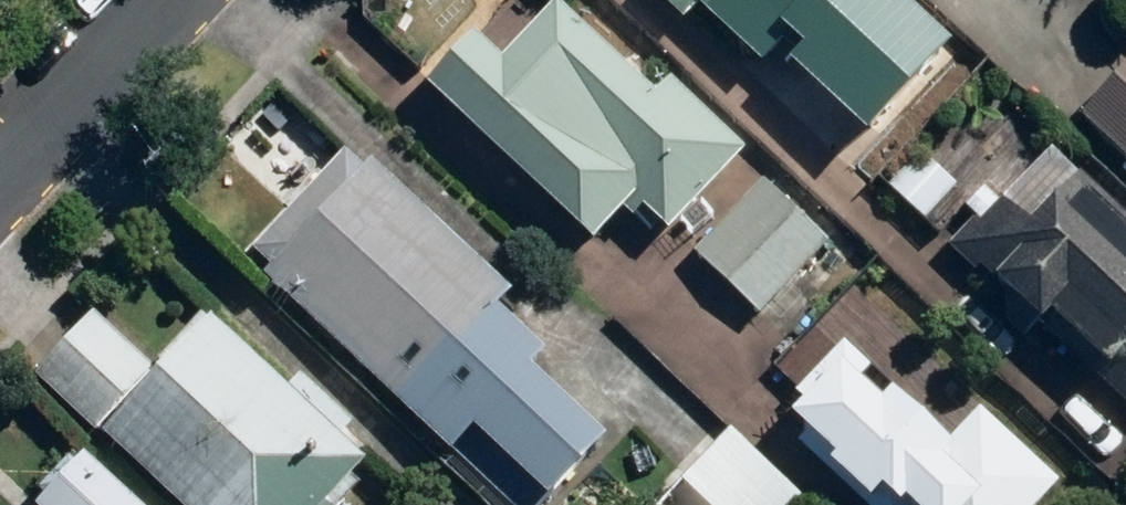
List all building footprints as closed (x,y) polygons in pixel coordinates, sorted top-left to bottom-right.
[(581,0),(563,0),(518,49),(491,23),(440,78),(608,232),(648,189),(682,221),(760,137),(688,71),(675,86),(581,0)] [(701,17),(716,2),(777,59),(817,17),(895,89),(963,17),(945,0),(683,0),(701,17)] [(1089,111),(1125,146),(1125,72),(1089,111)] [(959,238),(1125,390),(1125,182),(1062,124),(959,238)] [(562,341),(569,334),(362,133),(256,242),(463,443),(486,420),(566,498),(642,419),(562,341)] [(769,310),(838,234),(773,174),(703,249),(769,310)] [(101,427),(161,365),(100,307),(41,368),(101,427)] [(344,492),(383,450),(358,427),(368,416),(316,368),(306,379),(228,307),(116,428),(199,504),(358,504),(344,492)] [(915,378),(898,394),(848,342),(801,386),(895,485),(903,477),(930,504),(1050,504),(1075,481),(996,399),(964,429),(915,378)] [(684,470),(717,504),(785,504),(796,493),(727,426),(684,470)] [(52,504),(166,504),(96,439),(46,493),(56,502),(52,504)]
